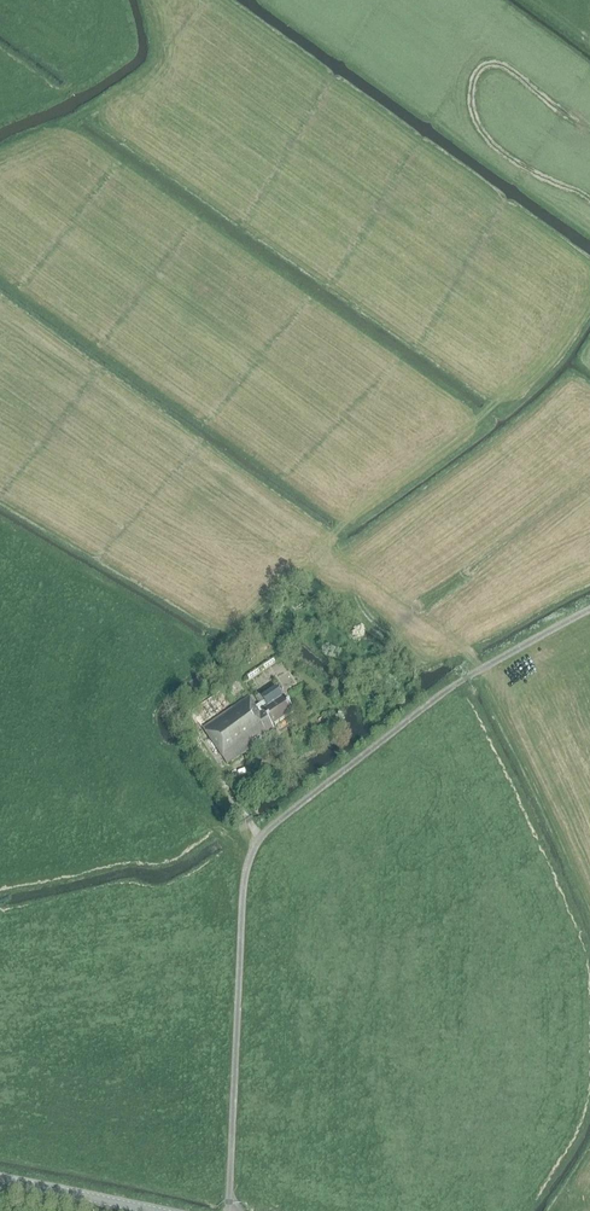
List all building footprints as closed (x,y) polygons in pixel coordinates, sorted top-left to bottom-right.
[(255,708),(247,697),(230,709),(218,693),(190,713),(227,766),(255,746),(253,743),(260,738),(261,739),(266,736),(265,734),(266,733),(273,729),(271,725),(291,711),(282,697),(275,688),(261,698),(259,696),(254,699),(258,705),(255,708)]
